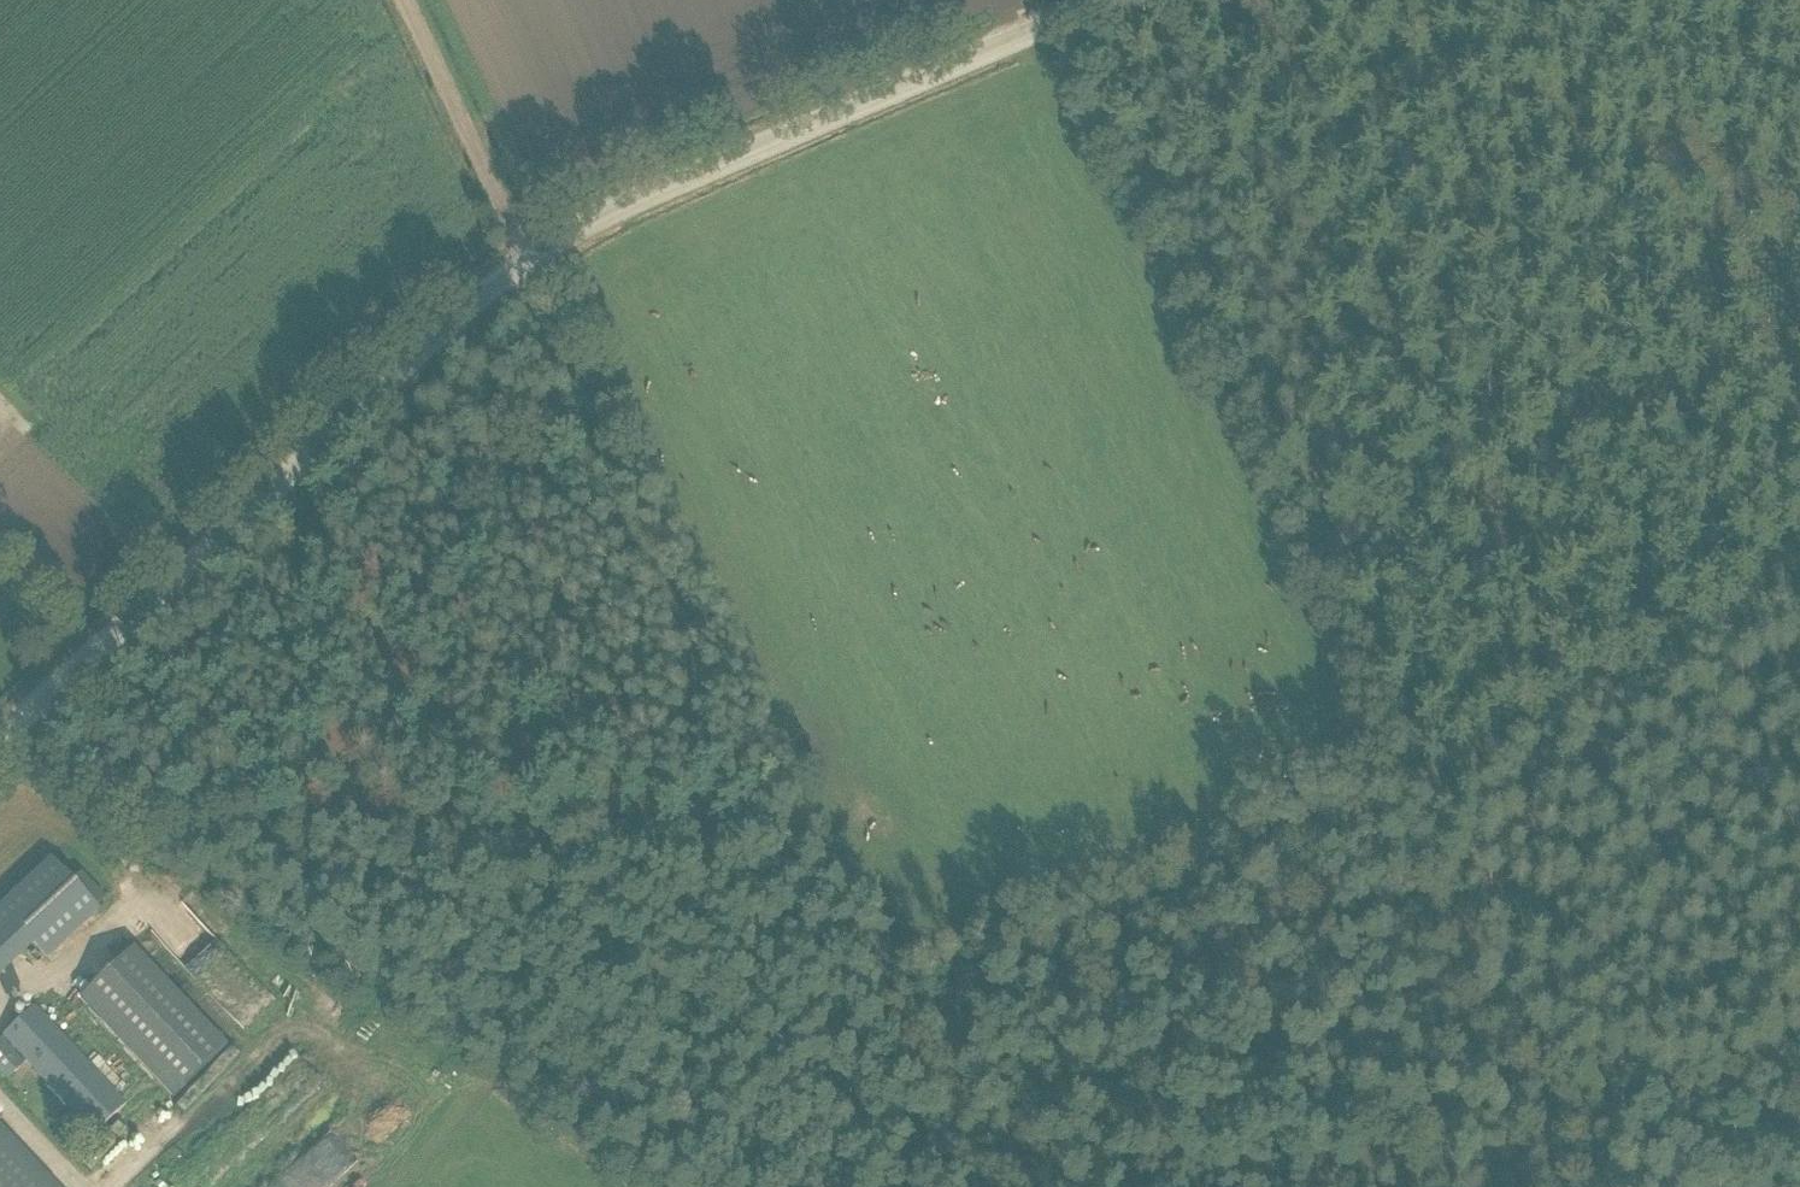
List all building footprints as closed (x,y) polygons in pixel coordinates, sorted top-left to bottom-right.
[(0,907),(0,930),(21,952),(31,942),(45,957),(98,908),(52,859),(0,907)] [(226,1047),(133,948),(80,998),(173,1097),(226,1047)] [(33,1005),(1,1036),(93,1133),(125,1103),(33,1005)] [(14,1060),(0,1045),(0,1073),(14,1060)] [(0,1131),(0,1186),(53,1186),(0,1131)]
